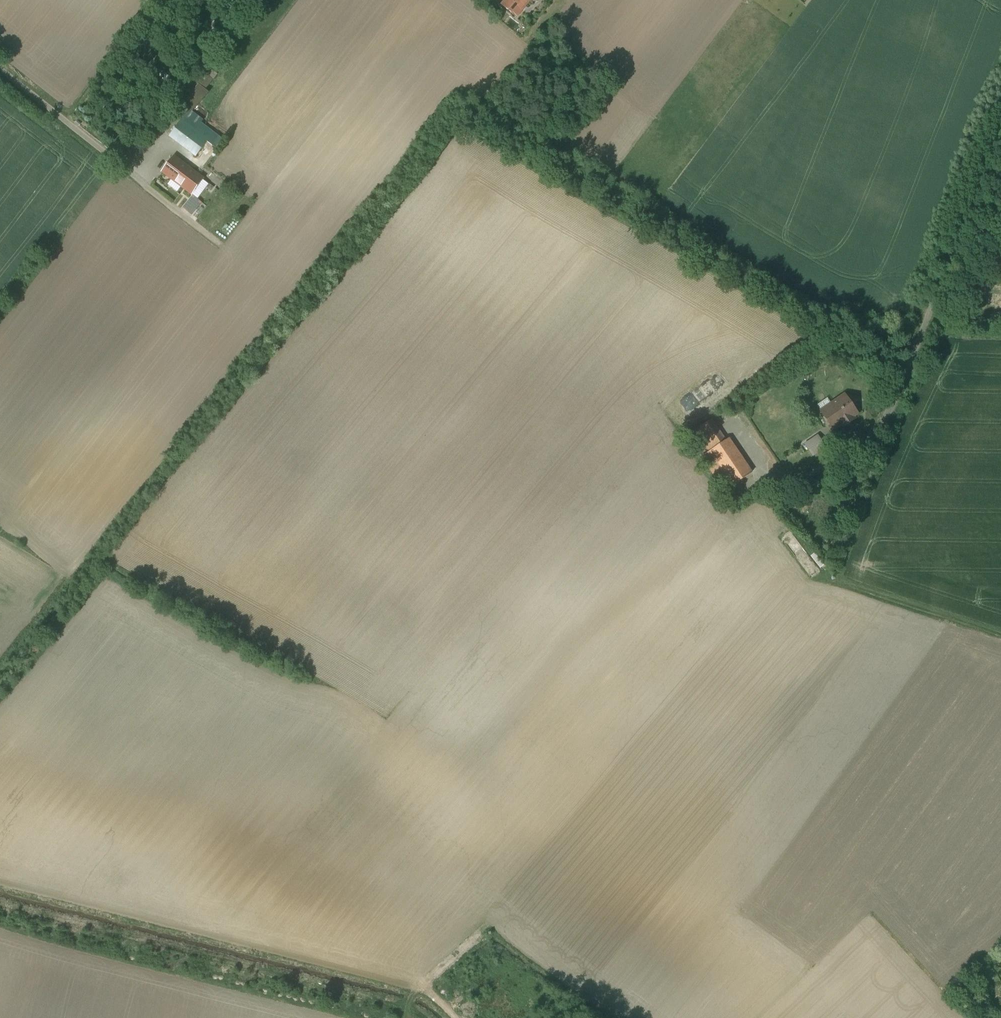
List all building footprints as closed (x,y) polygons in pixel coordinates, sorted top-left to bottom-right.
[(502,5),(516,17),(530,0),(505,0),(502,5)] [(209,93),(198,85),(182,105),(189,111),(193,114),(209,93)] [(194,134),(203,121),(193,114),(189,111),(169,137),(197,158),(207,144),(194,134)] [(203,179),(174,157),(163,172),(192,194),(203,179)] [(202,203),(193,196),(184,209),(193,215),(202,203)] [(845,395),(832,404),(832,405),(822,411),(821,411),(834,429),(842,423),(844,426),(854,419),(853,416),(858,413),(845,395)] [(752,472),(729,438),(725,440),(712,420),(697,430),(710,451),(702,456),(725,491),(752,472)] [(818,435),(805,444),(813,456),(826,447),(818,435)] [(807,501),(798,508),(801,512),(810,506),(807,501)]
